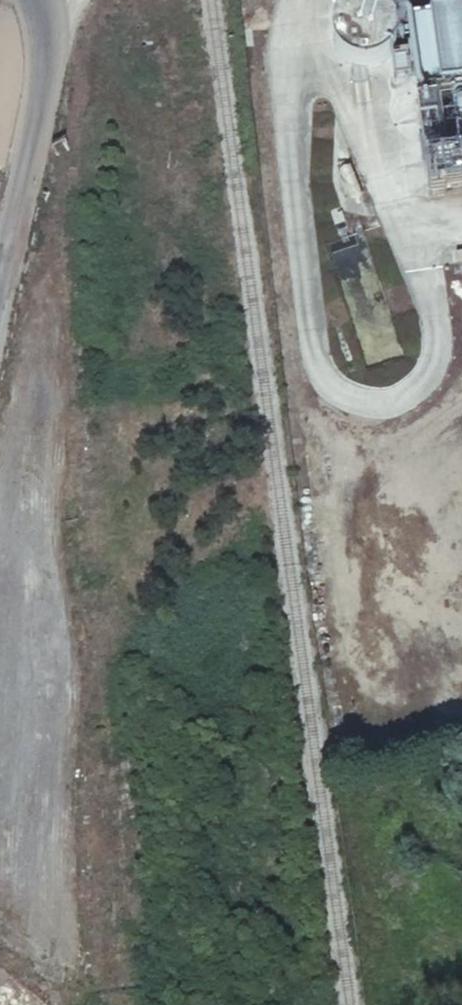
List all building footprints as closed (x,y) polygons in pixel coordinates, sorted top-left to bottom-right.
[(398,10),(401,7),(403,4),(403,0),(382,0),(382,3),(384,6),(386,9),(390,11),(394,11),(398,10)] [(362,4),(357,5),(352,6),(347,9),(343,12),(339,16),(336,20),(334,25),(332,29),(332,35),(332,40),(332,45),(334,50),(336,55),(340,59),(343,63),(348,66),(352,68),(357,70),(362,70),(368,70),(373,70),(378,68),(383,65),(387,62),(390,59),(393,54),(396,50),(397,45),(398,40),(398,34),(397,29),(396,24),(393,20),(390,15),(386,12),(382,9),(378,6),(373,5),(367,4),(362,4)] [(408,16),(419,91),(461,85),(461,8),(408,16)] [(392,61),(395,82),(410,80),(407,59),(392,61)] [(368,240),(332,250),(365,363),(403,353),(398,336),(417,330),(410,305),(388,311),(368,240)]
